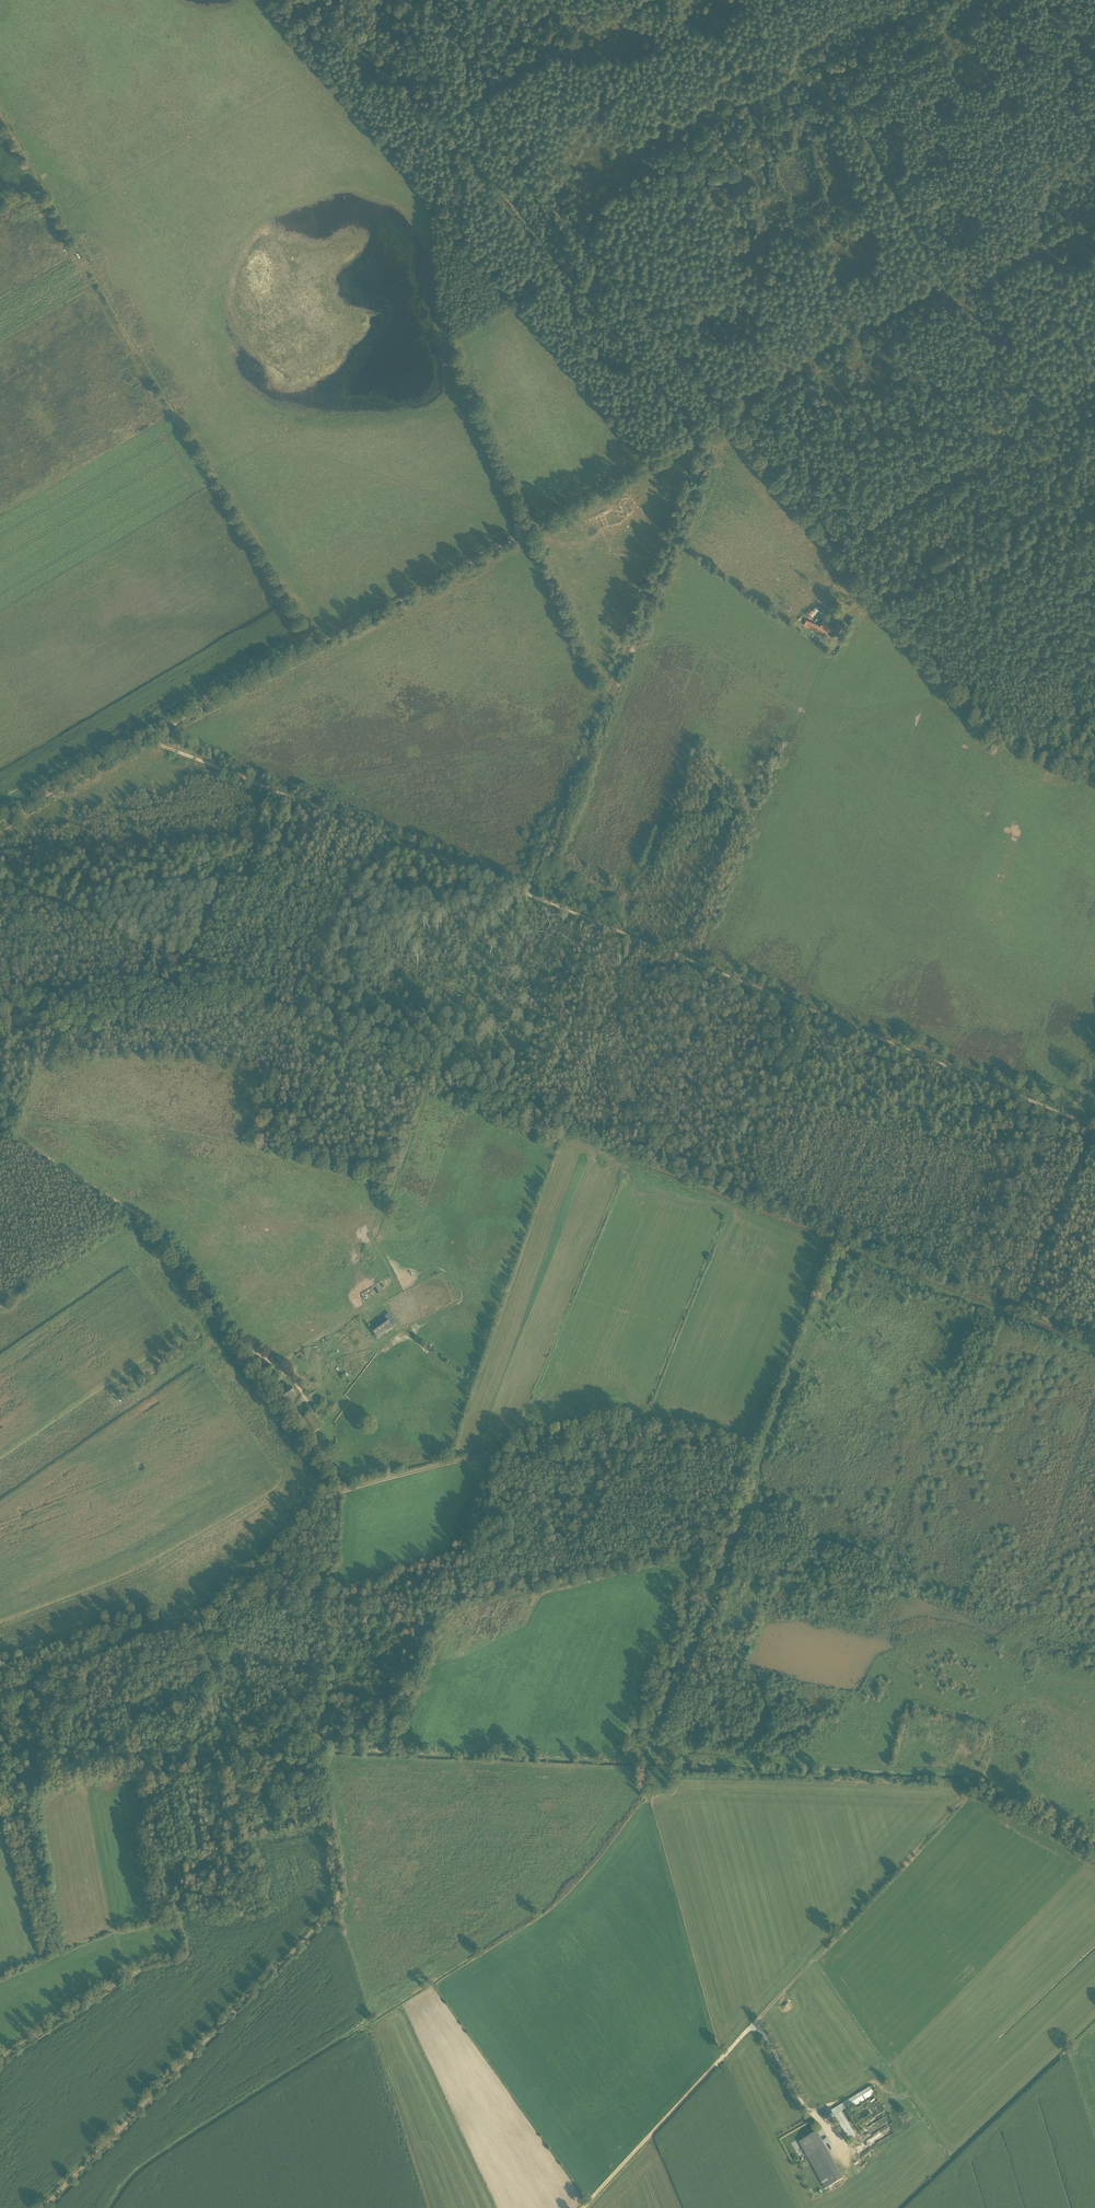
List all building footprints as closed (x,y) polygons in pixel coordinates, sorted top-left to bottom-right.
[(822,620),(818,631),(830,636),(832,630),(842,634),(845,626),(837,623),(836,627),(834,626),(834,625),(822,620)] [(368,1328),(377,1340),(392,1329),(391,1328),(396,1324),(389,1314),(384,1318),(383,1317),(368,1328)] [(277,1396),(283,1404),(286,1402),(290,1405),(298,1400),(289,1387),(277,1396)] [(345,1398),(339,1406),(343,1409),(349,1402),(345,1398)] [(298,1421),(290,1411),(286,1414),(293,1424),(298,1421)] [(297,1423),(308,1438),(312,1435),(320,1429),(309,1414),(297,1423)] [(311,1449),(317,1456),(320,1454),(319,1453),(322,1451),(314,1439),(313,1440),(314,1441),(313,1442),(314,1444),(313,1445),(314,1447),(311,1449)] [(827,2108),(820,2112),(825,2121),(834,2115),(849,2141),(856,2137),(843,2115),(846,2113),(844,2110),(848,2108),(847,2106),(872,2091),(871,2090),(874,2089),(872,2086),(829,2111),(827,2108)] [(872,2113),(878,2111),(875,2104),(869,2107),(872,2113)] [(892,2125),(888,2117),(867,2127),(870,2134),(892,2125)] [(817,2132),(798,2142),(824,2190),(843,2180),(817,2132)]
